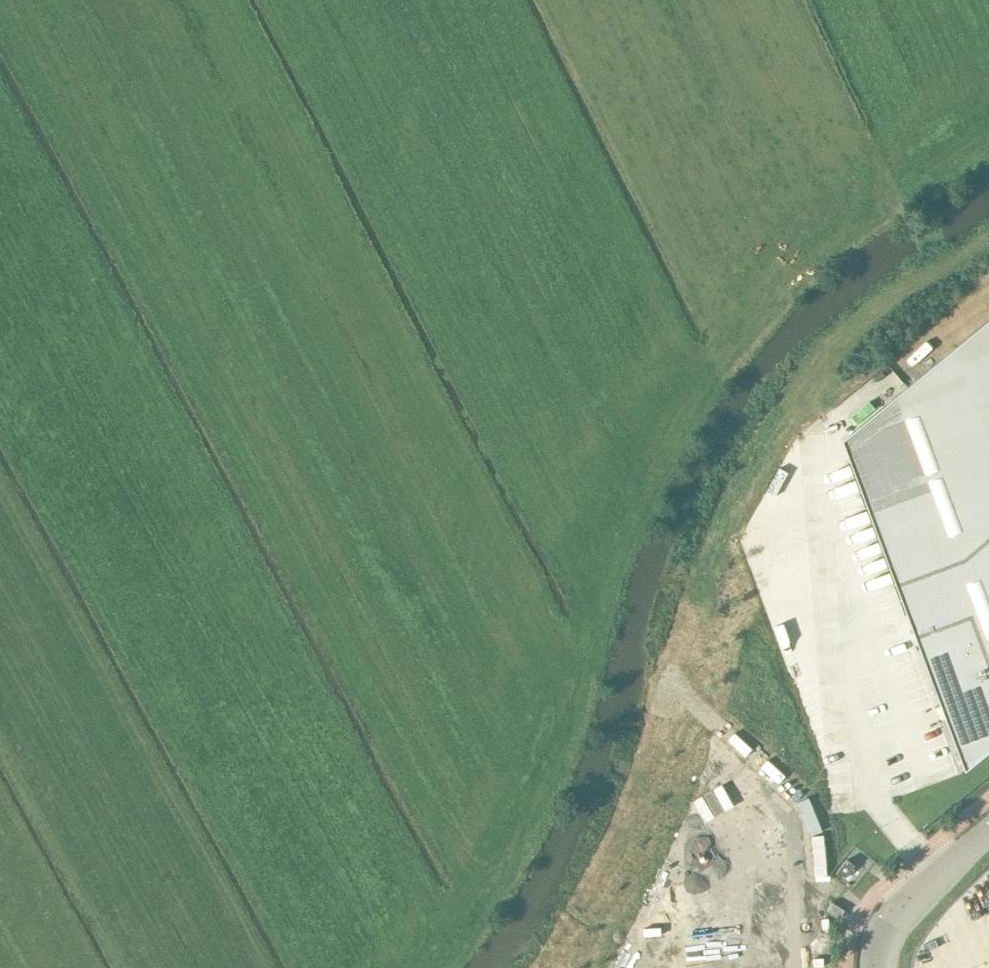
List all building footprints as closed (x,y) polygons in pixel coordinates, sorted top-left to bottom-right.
[(988,748),(988,319),(842,440),(965,767),(988,748)] [(855,865),(854,864),(847,859),(836,873),(843,879),(855,865)] [(832,903),(827,911),(839,919),(841,916),(844,911),(832,903)]
